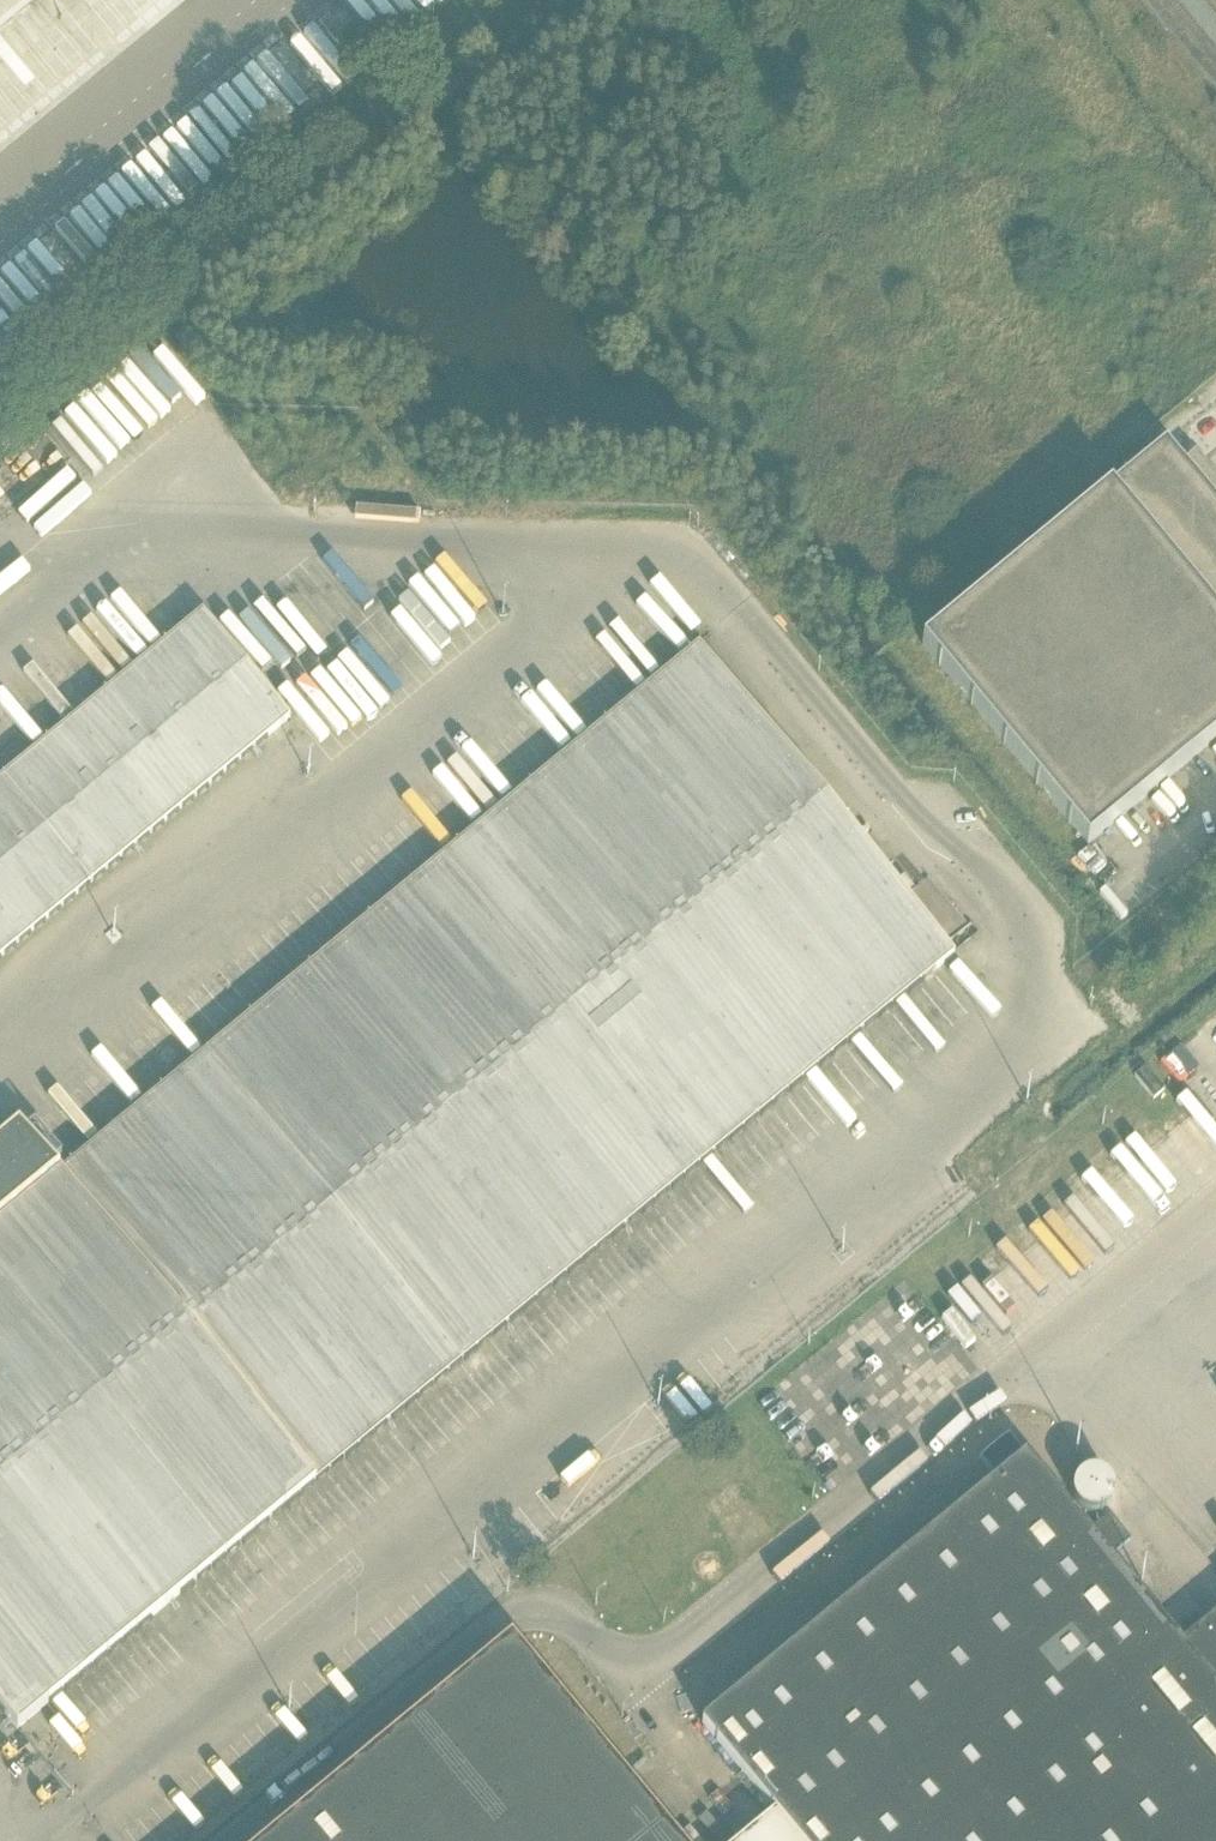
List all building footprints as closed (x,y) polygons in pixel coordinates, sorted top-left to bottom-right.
[(32,0),(0,0),(0,26),(32,0)] [(1087,845),(1215,739),(1215,481),(1194,455),(1182,465),(1165,445),(922,645),(1087,845)] [(290,719),(202,612),(0,779),(0,958),(290,719)] [(17,1729),(954,955),(698,645),(59,1173),(19,1124),(0,1140),(0,1709),(17,1729)] [(1111,899),(1126,918),(1152,897),(1137,878),(1111,899)] [(1134,1077),(1153,1100),(1164,1091),(1145,1068),(1134,1077)] [(996,1480),(701,1723),(771,1808),(732,1840),(1215,1840),(1215,1614),(1180,1644),(1110,1559),(1130,1542),(1109,1516),(1088,1533),(1008,1436),(980,1459),(996,1480)] [(1086,1514),(1093,1515),(1100,1514),(1106,1511),(1111,1506),(1114,1500),(1115,1493),(1114,1486),(1111,1479),(1106,1474),(1100,1471),(1093,1470),(1086,1471),(1079,1475),(1075,1479),(1071,1486),(1070,1493),(1071,1500),(1074,1506),(1079,1511),(1086,1514)] [(511,1642),(269,1840),(675,1840),(511,1642)]
